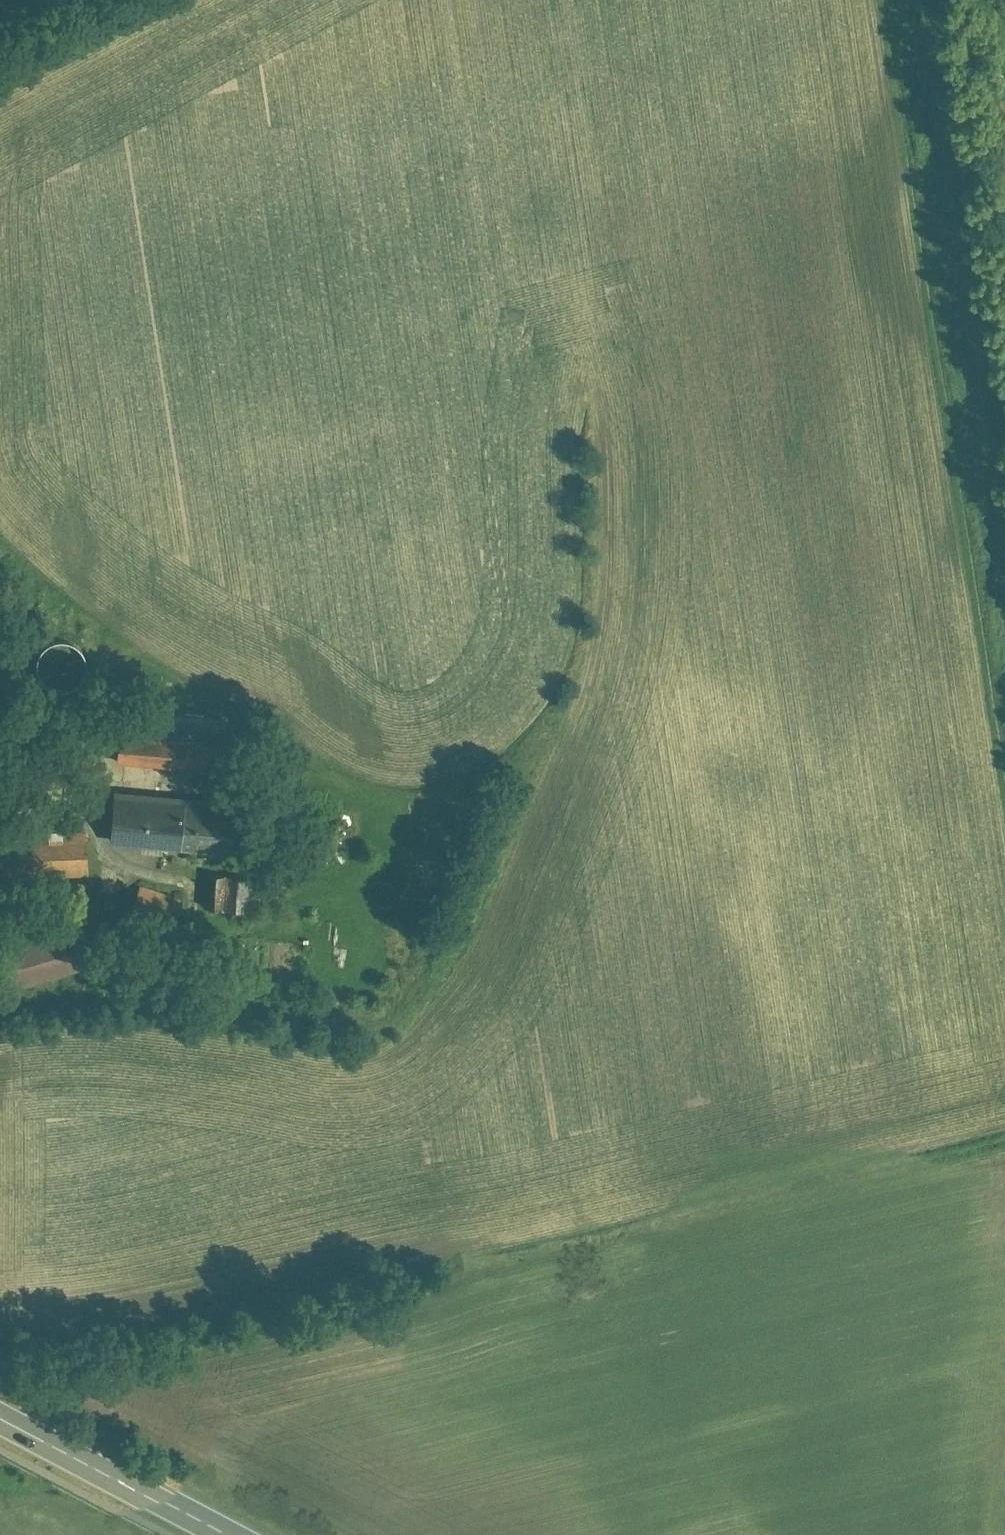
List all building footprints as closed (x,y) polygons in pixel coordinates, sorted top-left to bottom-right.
[(43,646),(44,670),(73,668),(72,644),(43,646)] [(123,709),(119,760),(222,769),(226,719),(123,709)] [(116,792),(111,839),(232,850),(236,803),(116,792)] [(90,874),(87,838),(0,843),(0,880),(90,874)] [(252,877),(207,874),(205,906),(250,909),(252,877)] [(89,964),(83,944),(77,945),(71,924),(0,943),(0,948),(10,985),(89,964)]
